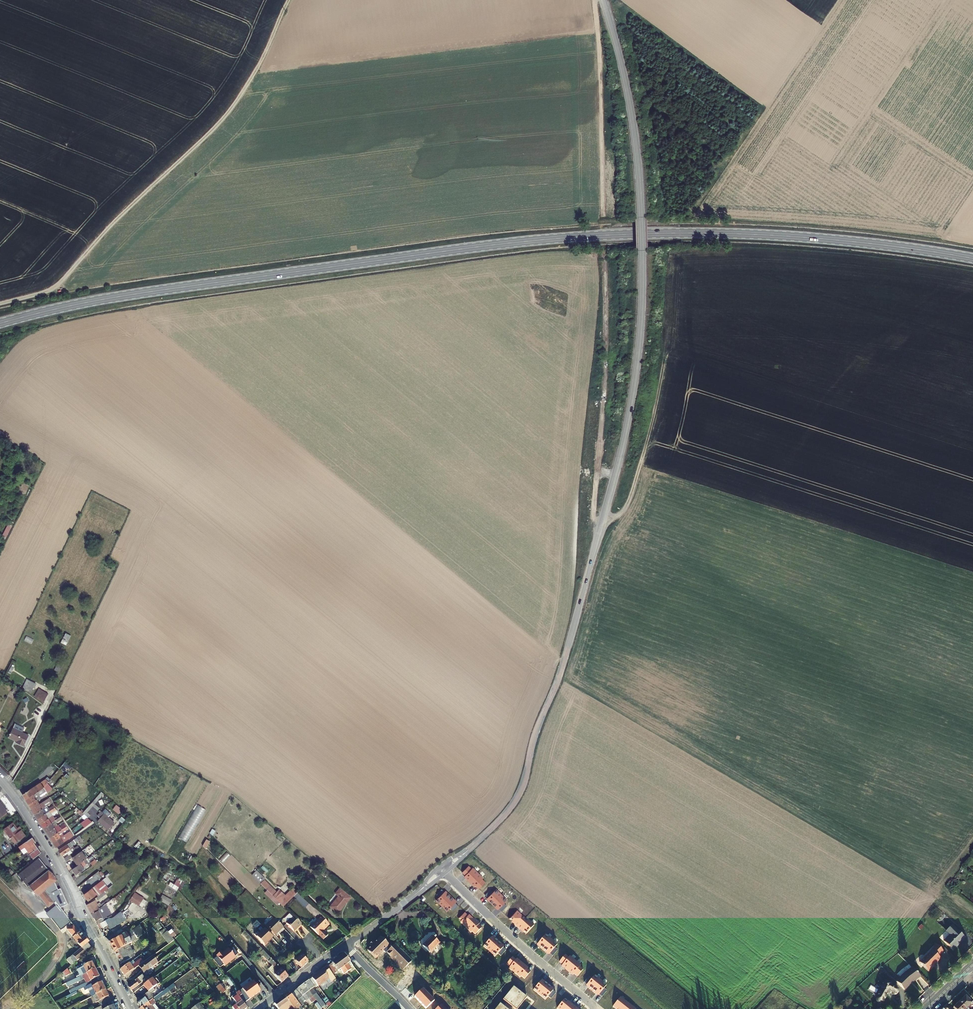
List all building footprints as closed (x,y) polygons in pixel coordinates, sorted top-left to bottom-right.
[(65,632),(61,641),(67,644),(71,634),(65,632)] [(22,689),(31,692),(35,681),(26,678),(22,689)] [(44,701),(48,692),(38,688),(34,696),(44,701)] [(29,735),(13,728),(9,736),(17,740),(16,742),(24,746),(29,735)] [(50,779),(48,777),(47,778),(23,795),(26,800),(26,799),(44,788),(44,787),(48,782),(50,779)] [(26,800),(29,805),(39,798),(40,797),(40,796),(46,792),(44,788),(26,799),(26,800)] [(32,809),(49,798),(47,796),(40,801),(39,798),(29,805),(32,809)] [(50,800),(49,798),(32,809),(35,814),(45,808),(43,805),(50,800)] [(100,808),(92,802),(83,813),(84,815),(87,817),(88,818),(90,815),(87,812),(93,806),(98,810),(100,808)] [(188,842),(206,808),(197,804),(179,837),(188,842)] [(35,814),(38,819),(55,808),(54,806),(46,810),(45,808),(35,814)] [(41,824),(51,817),(49,815),(56,810),(55,808),(38,819),(41,824)] [(114,822),(100,810),(99,811),(100,812),(97,816),(100,818),(98,821),(108,829),(114,822)] [(41,824),(44,828),(61,817),(59,815),(52,819),(51,817),(41,824)] [(47,833),(57,826),(56,826),(55,824),(62,819),(61,817),(44,828),(47,833)] [(12,822),(3,829),(15,843),(25,835),(18,826),(16,828),(12,822)] [(50,837),(67,826),(65,824),(59,829),(57,826),(47,833),(50,837)] [(67,826),(50,837),(53,843),(61,837),(59,835),(68,828),(67,826)] [(53,843),(56,848),(73,836),(71,833),(62,839),(61,837),(53,843)] [(33,837),(19,847),(21,850),(25,847),(33,859),(35,858),(38,855),(39,854),(41,853),(34,843),(36,842),(33,837)] [(76,838),(59,850),(62,855),(70,849),(72,852),(63,859),(65,863),(73,857),(75,855),(78,853),(77,852),(80,849),(78,846),(74,848),(72,845),(79,841),(76,838)] [(75,855),(73,857),(78,865),(85,860),(87,858),(82,850),(78,853),(75,855)] [(55,882),(57,880),(54,875),(48,869),(39,857),(18,875),(27,887),(30,886),(38,896),(39,895),(49,907),(55,902),(45,890),(55,882)] [(72,876),(74,880),(82,873),(81,871),(89,865),(85,860),(78,865),(72,869),(75,874),(72,876)] [(464,877),(469,882),(472,880),(478,873),(473,868),(471,869),(468,866),(462,872),(465,875),(464,877)] [(476,886),(479,889),(485,883),(482,879),(483,878),(478,873),(472,880),(469,882),(474,887),(476,886)] [(183,885),(186,880),(178,876),(174,883),(179,886),(180,884),(183,885)] [(98,897),(104,892),(108,889),(108,888),(102,880),(84,895),(88,901),(96,895),(98,897)] [(71,927),(73,925),(69,920),(69,919),(69,918),(68,916),(68,915),(67,914),(64,911),(65,910),(65,908),(64,907),(63,906),(68,903),(61,888),(58,889),(55,882),(45,890),(55,902),(56,901),(62,909),(61,910),(56,904),(47,912),(61,930),(69,924),(71,927)] [(269,887),(266,890),(282,906),(283,907),(290,900),(287,897),(283,900),(269,887)] [(338,912),(351,897),(341,888),(336,893),(340,896),(331,906),(338,912)] [(492,904),(494,903),(501,895),(496,889),(488,898),(491,901),(490,902),(492,904)] [(98,897),(96,898),(98,900),(105,894),(104,892),(98,897)] [(436,900),(442,906),(445,902),(451,896),(448,894),(447,895),(444,892),(436,900)] [(135,893),(131,899),(139,904),(143,898),(135,893)] [(160,899),(168,904),(172,899),(163,893),(160,899)] [(299,893),(295,897),(305,906),(308,902),(299,893)] [(495,907),(496,906),(499,909),(507,900),(501,895),(494,903),(492,904),(495,907)] [(442,906),(447,911),(455,903),(452,900),(453,899),(451,896),(445,902),(442,906)] [(99,909),(110,901),(109,899),(101,905),(100,903),(98,904),(96,900),(87,905),(91,913),(99,909)] [(109,920),(113,917),(110,912),(107,913),(104,909),(115,901),(113,899),(110,901),(99,909),(100,910),(92,914),(98,926),(105,922),(106,921),(109,920)] [(131,904),(128,911),(133,913),(136,907),(131,904)] [(293,917),(286,910),(279,917),(286,924),(293,917)] [(114,917),(113,917),(109,920),(106,921),(109,928),(125,919),(121,911),(114,917)] [(514,925),(517,928),(517,927),(525,918),(517,911),(509,919),(515,924),(514,925)] [(460,923),(466,928),(469,924),(474,919),(469,914),(468,915),(465,912),(459,918),(462,921),(460,923)] [(283,927),(274,918),(266,926),(275,935),(283,927)] [(310,929),(318,936),(329,925),(321,918),(310,929)] [(521,929),(526,934),(534,926),(525,918),(517,927),(517,928),(520,930),(521,929)] [(472,932),(475,935),(481,929),(478,925),(479,924),(474,919),(469,924),(466,928),(471,933),(472,932)] [(957,928),(953,924),(946,930),(950,935),(944,941),(953,949),(965,937),(957,928)] [(74,938),(73,938),(81,948),(67,960),(71,966),(74,964),(77,961),(80,958),(91,949),(92,948),(87,944),(88,943),(87,940),(84,938),(80,933),(79,933),(73,925),(71,927),(67,930),(74,938)] [(138,927),(137,925),(127,933),(132,943),(144,934),(139,926),(138,927)] [(272,938),(264,930),(257,938),(265,946),(268,944),(267,943),(272,938)] [(164,939),(168,944),(174,940),(168,931),(162,935),(164,938),(164,939)] [(263,956),(271,965),(274,969),(273,970),(276,973),(274,975),(282,983),(288,977),(280,968),(273,960),(250,937),(245,931),(242,934),(253,945),(252,947),(261,958),(263,956)] [(110,943),(115,953),(125,948),(129,946),(132,944),(132,943),(127,933),(126,933),(122,935),(122,937),(110,943)] [(545,935),(538,944),(541,947),(540,948),(543,950),(551,940),(545,935)] [(428,952),(438,942),(431,936),(422,945),(428,952)] [(483,947),(489,952),(493,947),(498,942),(495,939),(494,940),(491,938),(483,947)] [(393,950),(391,948),(382,940),(376,946),(374,944),(371,947),(373,949),(369,953),(375,959),(382,951),(387,956),(388,955),(393,950)] [(545,952),(546,951),(549,954),(557,945),(551,940),(543,950),(545,952)] [(933,949),(921,962),(930,971),(935,966),(934,965),(941,958),(939,956),(945,950),(935,941),(934,942),(936,944),(932,949),(933,949)] [(489,952),(495,957),(503,948),(500,945),(501,944),(498,942),(493,947),(489,952)] [(412,961),(395,944),(391,948),(393,950),(388,955),(403,970),(412,961)] [(125,948),(115,953),(121,964),(131,959),(130,957),(134,955),(133,953),(134,953),(133,950),(132,951),(129,946),(125,948)] [(292,959),(296,963),(301,968),(308,962),(299,953),(292,959)] [(338,959),(348,972),(351,969),(347,964),(350,962),(346,956),(344,954),(338,959)] [(561,966),(567,971),(575,961),(569,957),(568,958),(565,955),(559,962),(562,965),(561,966)] [(145,961),(139,966),(142,969),(143,968),(146,972),(158,963),(153,956),(150,957),(145,961)] [(145,961),(144,958),(139,962),(139,961),(131,967),(129,964),(120,971),(125,977),(128,974),(139,966),(145,961)] [(509,968),(514,973),(517,969),(522,964),(516,959),(515,960),(512,958),(506,964),(510,967),(509,968)] [(331,964),(337,971),(340,969),(344,974),(348,972),(338,959),(331,964)] [(574,974),(577,977),(583,970),(579,967),(580,966),(575,961),(567,971),(573,975),(574,974)] [(80,976),(95,969),(91,963),(80,968),(82,972),(79,974),(80,976)] [(337,972),(337,971),(331,964),(328,966),(334,974),(337,972)] [(521,976),(525,979),(530,972),(527,970),(528,968),(522,964),(515,973),(520,978),(521,976)] [(268,968),(274,975),(276,973),(273,970),(274,969),(271,965),(268,968)] [(311,978),(317,986),(320,984),(328,978),(331,976),(332,975),(326,968),(311,978)] [(896,982),(904,990),(912,982),(920,976),(913,968),(904,974),(896,982)] [(71,973),(67,969),(62,974),(65,978),(71,973)] [(91,985),(99,981),(97,978),(98,977),(95,969),(80,976),(66,984),(67,987),(84,979),(86,983),(70,991),(71,994),(91,985)] [(129,985),(128,986),(131,991),(141,983),(141,982),(145,979),(144,978),(146,976),(148,979),(150,978),(146,972),(134,982),(129,985)] [(594,976),(587,985),(590,987),(589,989),(592,991),(600,981),(594,976)] [(144,985),(149,991),(153,988),(157,985),(153,978),(144,985)] [(309,980),(314,987),(315,988),(317,986),(311,978),(309,980)] [(312,997),(321,1008),(324,1006),(312,989),(314,987),(309,980),(303,984),(304,985),(312,997)] [(100,983),(99,981),(91,985),(92,987),(88,989),(92,997),(93,997),(105,991),(101,983),(100,983)] [(533,990),(539,995),(547,985),(545,982),(544,984),(541,981),(533,990)] [(600,981),(592,991),(594,993),(595,992),(599,995),(606,986),(600,981)] [(296,990),(302,997),(303,995),(305,994),(309,999),(312,997),(304,985),(303,984),(297,988),(296,990)] [(539,995),(545,1000),(553,991),(549,988),(550,987),(547,985),(539,995)] [(892,998),(893,998),(894,997),(895,996),(895,995),(895,994),(895,993),(895,992),(894,992),(893,991),(888,989),(889,988),(883,985),(877,997),(876,998),(876,999),(876,1000),(876,1001),(877,1001),(877,1002),(878,1003),(880,1003),(881,1003),(882,1002),(883,1001),(886,996),(890,997),(891,998),(892,998)] [(149,991),(147,993),(149,995),(138,1004),(140,1008),(150,1000),(152,999),(158,995),(153,988),(149,991)] [(244,1001),(249,1008),(256,1001),(252,996),(255,993),(251,988),(241,995),(240,996),(242,998),(248,993),(251,996),(244,1001)] [(512,988),(503,1001),(514,1008),(517,1008),(525,998),(512,988)] [(434,1001),(423,989),(414,997),(426,1008),(434,1001)] [(296,990),(290,994),(297,1002),(302,1007),(305,1005),(300,998),(302,997),(296,990)] [(105,991),(93,997),(96,1003),(98,1002),(101,1007),(111,1002),(105,991)] [(289,993),(284,997),(291,1006),(291,1007),(297,1002),(290,994),(289,993)] [(972,1008),(972,1005),(965,996),(959,1003),(965,1008),(972,1008)] [(237,1008),(238,1008),(246,1008),(247,1008),(239,997),(233,1001),(234,1003),(233,1004),(237,1008)] [(274,1004),(278,1008),(287,1008),(291,1006),(284,997),(274,1004)] [(613,1007),(616,1008),(623,1008),(628,1003),(620,997),(613,1007)] [(151,1007),(151,1006),(155,1003),(152,999),(150,1000),(140,1008),(139,1008),(140,1008),(148,1008),(151,1007)] [(557,1008),(571,1008),(574,1006),(570,1003),(570,1004),(564,1000),(557,1008)]
